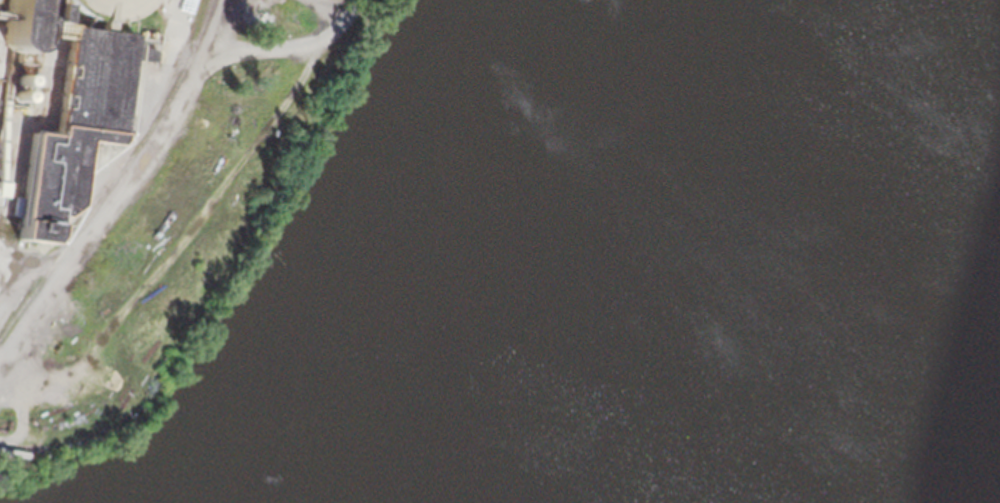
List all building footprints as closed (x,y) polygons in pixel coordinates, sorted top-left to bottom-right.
[(31,55),(43,0),(17,0),(6,50),(31,55)] [(79,9),(104,19),(105,28),(112,28),(115,21),(140,20),(148,0),(79,0),(79,9)] [(48,5),(47,21),(38,20),(40,1),(49,2),(48,5)] [(73,26),(134,33),(133,45),(157,48),(155,61),(134,58),(132,67),(129,67),(121,129),(120,139),(115,142),(85,139),(77,204),(62,214),(58,214),(55,235),(50,241),(50,242),(27,239),(18,238),(32,130),(57,133),(70,25),(73,26)] [(20,88),(30,93),(36,82),(26,77),(20,88)] [(9,455),(25,458),(26,452),(10,449),(9,455)]
